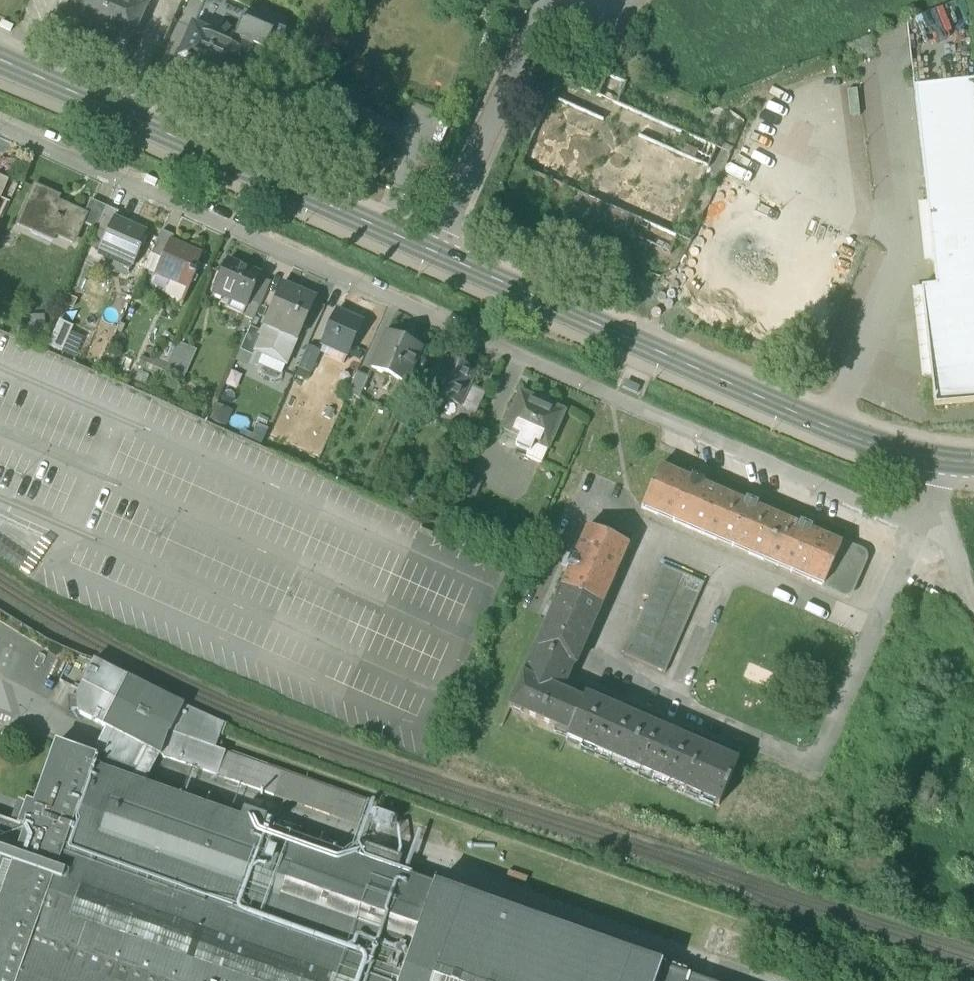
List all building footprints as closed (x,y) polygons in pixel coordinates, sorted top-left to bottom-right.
[(127,0),(74,0),(68,12),(131,40),(145,8),(127,0)] [(212,0),(204,0),(192,28),(231,45),(244,14),(212,0)] [(231,45),(192,28),(178,61),(236,86),(242,72),(252,76),(259,58),(271,63),(284,32),(263,23),(264,21),(259,19),(258,20),(244,14),(231,45)] [(914,88),(936,286),(921,288),(934,407),(973,403),(973,81),(914,88)] [(58,198),(35,188),(18,225),(33,232),(35,228),(73,243),(79,229),(80,229),(83,224),(86,216),(85,216),(66,207),(64,211),(55,207),(58,198)] [(106,209),(91,202),(85,216),(86,216),(83,224),(97,230),(106,210),(106,209)] [(90,246),(99,250),(112,221),(115,214),(106,210),(97,230),(90,246)] [(145,235),(112,221),(99,250),(98,252),(114,259),(110,270),(125,277),(130,266),(132,267),(140,249),(139,248),(145,235)] [(161,232),(151,256),(162,260),(172,237),(161,232)] [(162,260),(155,276),(172,283),(172,281),(189,288),(196,273),(194,272),(201,257),(200,257),(198,259),(169,247),(173,238),(172,237),(162,260)] [(144,271),(155,276),(162,260),(151,256),(144,271)] [(260,277),(227,262),(213,294),(229,301),(232,295),(248,302),(259,278),(260,277)] [(259,278),(248,302),(259,307),(270,282),(259,278)] [(184,302),(189,288),(172,281),(172,283),(167,294),(184,302)] [(263,332),(255,351),(285,364),(315,295),(284,282),(263,332)] [(362,323),(336,311),(321,345),(347,357),(362,323)] [(27,337),(46,335),(45,314),(25,315),(27,337)] [(60,319),(48,344),(61,351),(73,326),(60,319)] [(249,363),(255,351),(263,332),(250,327),(240,350),(242,351),(239,358),(249,363)] [(420,349),(387,334),(371,370),(404,385),(420,349)] [(137,365),(163,377),(166,369),(175,349),(177,346),(164,341),(157,357),(154,356),(152,360),(140,355),(137,365)] [(308,346),(295,375),(308,380),(320,351),(308,346)] [(184,353),(175,349),(166,369),(176,373),(184,353)] [(475,373),(444,360),(439,371),(437,370),(424,399),(439,406),(442,401),(457,408),(459,408),(470,385),(475,373)] [(357,372),(348,393),(359,398),(368,377),(357,372)] [(485,392),(470,385),(459,408),(457,408),(452,420),(470,427),(485,392)] [(564,413),(520,394),(503,431),(519,438),(515,447),(529,453),(527,458),(542,465),(564,413)] [(217,404),(210,420),(225,427),(232,410),(217,404)] [(691,482),(659,468),(642,509),(701,534),(710,513),(709,512),(717,493),(701,486),(702,484),(692,479),(691,482)] [(745,505),(717,493),(709,512),(710,513),(701,534),(764,561),(773,539),(775,540),(783,521),(755,509),(756,507),(746,503),(745,505)] [(810,530),(800,526),(799,528),(783,521),(775,540),(773,539),(764,561),(823,587),(841,546),(809,532),(810,530)] [(628,546),(587,528),(574,560),(572,559),(567,569),(570,570),(562,588),(602,606),(628,546)] [(861,553),(841,545),(841,546),(823,587),(843,595),(844,593),(848,591),(851,592),(864,561),(862,560),(860,556),(861,553)] [(664,563),(638,621),(679,639),(705,581),(664,563)] [(602,606),(562,588),(535,649),(573,665),(576,666),(602,606)] [(638,621),(625,652),(666,670),(679,639),(638,621)] [(535,649),(535,648),(509,708),(569,734),(582,702),(561,693),(573,665),(535,649)] [(157,754),(160,755),(217,776),(226,753),(215,750),(224,726),(171,702),(94,663),(85,680),(118,696),(102,726),(105,727),(148,749),(157,754)] [(118,696),(85,680),(77,694),(77,709),(80,714),(102,726),(118,696)] [(645,722),(585,696),(582,702),(569,734),(566,740),(626,765),(645,722)] [(701,746),(645,722),(626,765),(682,791),(701,746)] [(95,757),(93,766),(131,779),(148,749),(105,727),(92,756),(95,757)] [(93,766),(95,757),(92,756),(56,743),(34,806),(27,803),(19,825),(19,826),(26,828),(16,856),(0,902),(0,980),(17,980),(93,766)] [(701,746),(682,791),(718,807),(737,762),(701,746)] [(157,754),(148,749),(131,779),(141,783),(157,754)] [(282,773),(226,753),(217,776),(274,796),(282,773)] [(433,886),(141,783),(131,779),(93,766),(17,980),(400,980),(433,886)] [(396,813),(282,773),(274,796),(387,836),(396,813)] [(0,819),(0,851),(16,856),(26,828),(19,826),(19,825),(0,819)] [(0,851),(0,902),(16,856),(0,851)] [(433,886),(400,980),(656,980),(661,967),(433,886)] [(661,967),(656,980),(700,980),(697,980),(661,967)] [(700,971),(697,980),(700,980),(708,980),(711,974),(700,971)]
